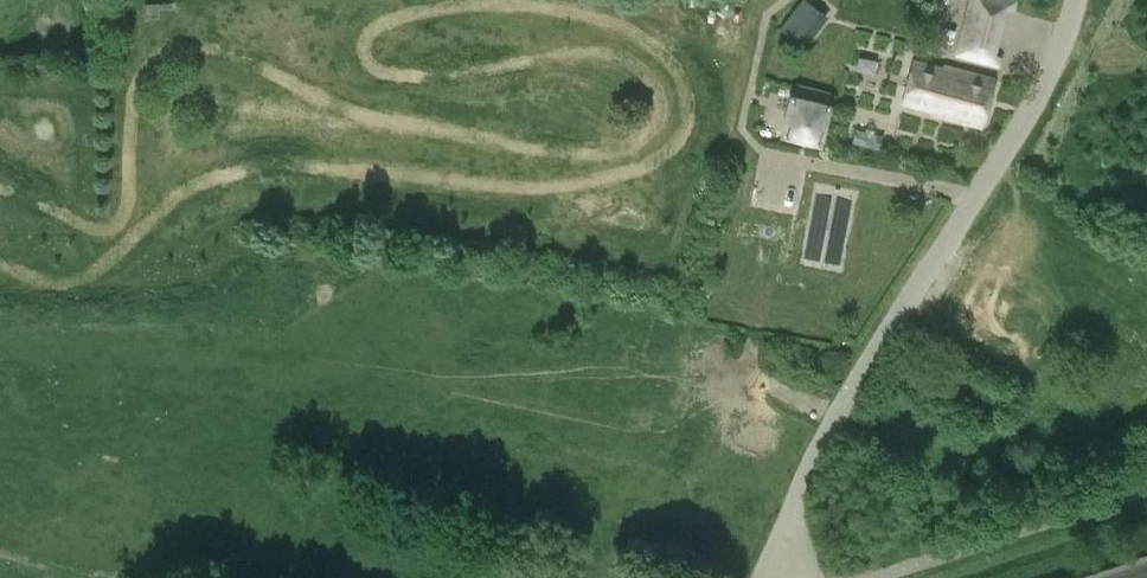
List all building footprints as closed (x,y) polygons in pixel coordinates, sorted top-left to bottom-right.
[(779,28),(805,48),(829,16),(807,0),(800,0),(779,28)] [(1006,26),(1010,10),(1016,11),(1019,0),(968,0),(965,15),(953,57),(996,67),(1006,26)] [(982,126),(995,78),(944,65),(943,68),(913,60),(902,101),(933,109),(932,113),(982,126)] [(792,98),(785,131),(817,138),(825,106),(792,98)] [(883,135),(873,132),(874,129),(867,127),(866,130),(856,128),(853,141),(880,148),(883,135)]
